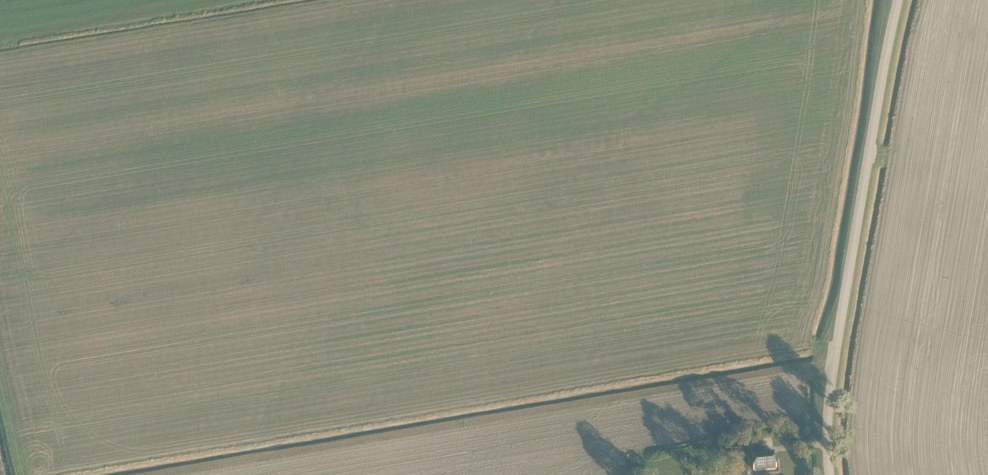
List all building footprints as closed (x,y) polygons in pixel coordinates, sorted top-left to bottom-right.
[(734,447),(735,456),(748,454),(747,445),(734,447)] [(752,455),(754,472),(776,470),(774,453),(752,455)]
